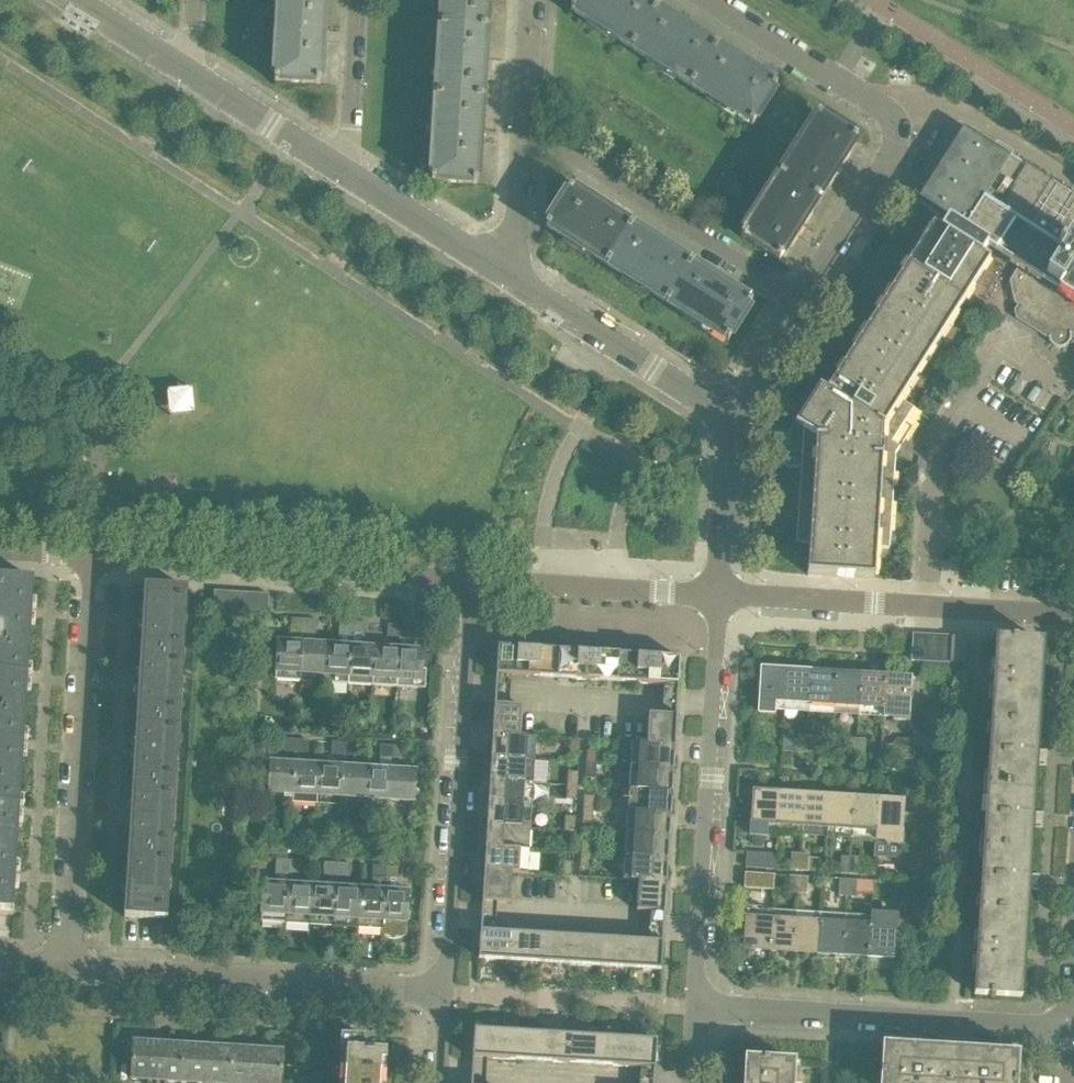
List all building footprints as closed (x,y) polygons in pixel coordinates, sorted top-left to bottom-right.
[(325,0),(324,0),(280,0),(278,33),(275,82),(279,83),(279,82),(290,83),(294,84),(294,83),(301,84),(304,84),(305,84),(316,84),(316,85),(320,85),(322,56),(323,42),(323,36),(323,29),(324,15),(325,0)] [(441,27),(486,30),(487,15),(488,1),(488,0),(443,0),(441,27)] [(655,11),(644,4),(638,0),(578,0),(573,8),(572,8),(570,11),(602,31),(631,49),(655,11)] [(668,19),(655,11),(631,49),(661,69),(690,87),(715,49),(703,41),(691,33),(685,30),(680,27),(668,19)] [(486,30),(441,27),(439,63),(437,97),(482,100),(483,86),(484,71),(484,65),(484,59),(485,44),(486,30)] [(728,57),(715,49),(690,87),(721,107),(752,126),(754,123),(753,123),(760,113),(762,110),(765,104),(766,104),(768,101),(767,101),(774,91),(776,88),(763,79),(751,71),(745,68),(741,65),(740,65),(728,57)] [(481,115),(482,100),(437,97),(434,132),(433,149),(431,182),(435,182),(447,183),(451,183),(457,183),(457,184),(461,184),(473,184),(473,185),(477,185),(477,184),(478,156),(479,149),(479,141),(480,135),(480,129),(481,115)] [(796,149),(779,176),(817,200),(834,174),(837,169),(839,166),(850,149),(856,140),(856,139),(853,137),(843,131),(840,129),(834,125),(831,123),(821,117),(818,115),(799,145),(796,149)] [(788,467),(801,468),(796,543),(809,544),(808,573),(807,573),(807,574),(874,579),(874,578),(874,577),(876,548),(889,549),(895,455),(899,448),(897,446),(901,439),(904,441),(904,440),(916,422),(913,409),(908,406),(900,402),(988,262),(989,262),(989,261),(981,255),(988,244),(995,249),(996,250),(996,249),(1011,258),(1010,259),(1011,260),(1012,259),(1019,264),(1020,265),(1009,281),(1014,302),(1017,305),(1024,309),(1022,312),(1050,331),(1048,336),(1048,337),(1049,341),(1052,345),(1057,348),(1063,347),(1067,345),(1070,341),(1070,340),(1071,335),(1070,333),(1069,330),(1070,328),(1073,331),(1073,197),(1037,173),(1011,156),(1000,149),(994,146),(963,127),(952,145),(952,144),(948,149),(921,192),(922,192),(916,201),(938,216),(946,221),(941,230),(934,226),(933,225),(932,226),(931,226),(932,227),(828,390),(819,404),(810,398),(790,431),(788,467)] [(817,200),(779,176),(755,214),(741,236),(779,261),(779,260),(793,238),(796,234),(802,225),(808,215),(814,205),(817,200)] [(576,247),(606,266),(630,228),(605,212),(599,208),(596,206),(570,190),(569,189),(545,228),(576,247)] [(665,304),(690,266),(664,250),(659,246),(655,244),(630,228),(606,266),(636,285),(665,304)] [(715,282),(690,266),(665,304),(696,323),(727,343),(751,304),(750,304),(724,287),(720,285),(715,282)] [(170,386),(170,411),(195,411),(194,386),(170,386)] [(1049,428),(1047,432),(1053,434),(1057,428),(1059,425),(1067,414),(1070,411),(1066,406),(1052,422),(1049,428)] [(1046,462),(1047,458),(1048,449),(1051,441),(1052,439),(1046,436),(1041,448),(1040,461),(1046,462)] [(29,645),(31,619),(32,608),(32,606),(33,581),(34,581),(34,580),(34,579),(20,578),(6,577),(3,577),(3,578),(0,578),(0,644),(29,645)] [(142,626),(140,652),(141,652),(183,655),(184,655),(186,628),(186,618),(188,591),(188,589),(173,588),(160,587),(145,586),(144,598),(143,615),(142,626)] [(212,617),(226,618),(228,591),(214,590),(212,617)] [(226,618),(240,618),(241,592),(228,591),(226,618)] [(240,618),(253,619),(255,593),(241,592),(240,618)] [(255,593),(253,619),(267,620),(269,594),(255,593)] [(275,680),(299,681),(303,619),(292,619),(290,641),(279,641),(279,640),(278,640),(275,680)] [(299,681),(323,683),(326,643),(314,643),(316,620),(303,619),(299,681)] [(323,683),(348,684),(351,645),(352,634),(352,622),(340,622),(338,644),(326,643),(323,683)] [(364,623),(352,622),(352,634),(363,634),(364,623)] [(387,636),(400,637),(401,625),(388,625),(387,636)] [(399,648),(397,687),(421,689),(422,681),(424,649),(422,649),(411,649),(412,626),(401,625),(400,637),(399,648)] [(362,646),(363,634),(352,634),(351,645),(348,684),(372,686),(374,646),(362,646)] [(912,660),(923,661),(925,661),(926,635),(925,634),(925,635),(915,634),(913,634),(912,660)] [(925,661),(938,662),(939,635),(938,635),(938,636),(927,635),(926,635),(925,661)] [(938,662),(950,662),(951,636),(950,637),(940,636),(940,635),(939,635),(938,662)] [(950,662),(964,663),(965,663),(966,637),(951,636),(950,662)] [(992,718),(1038,721),(1040,689),(1041,679),(1043,642),(997,639),(995,663),(993,700),(992,718)] [(25,712),(27,683),(27,674),(29,645),(0,644),(0,711),(25,712)] [(372,686),(397,687),(399,648),(374,646),(372,686)] [(498,675),(527,676),(529,648),(498,647),(496,676),(498,676),(498,675)] [(527,676),(557,678),(559,650),(529,648),(527,676)] [(557,678),(587,680),(589,652),(559,650),(557,678)] [(141,652),(140,652),(138,680),(138,692),(136,718),(137,719),(179,721),(180,721),(182,694),(182,685),(184,655),(183,655),(141,652)] [(587,680),(618,682),(620,654),(589,652),(587,680)] [(618,682),(647,684),(649,656),(620,654),(618,682)] [(649,656),(647,684),(677,686),(677,688),(679,688),(680,658),(649,656)] [(964,663),(950,662),(938,662),(925,661),(923,661),(922,678),(926,679),(926,676),(963,679),(964,663)] [(774,706),(785,707),(787,670),(762,668),(761,681),(758,681),(757,690),(761,690),(760,699),(759,699),(758,712),(774,713),(774,706)] [(785,707),(809,708),(812,668),(804,668),(804,671),(787,670),(785,707)] [(809,708),(834,710),(836,673),(820,672),(820,669),(812,668),(809,708)] [(834,710),(859,711),(862,672),(853,671),(853,674),(836,673),(834,710)] [(859,711),(883,713),(885,676),(869,675),(869,672),(862,672),(859,711)] [(885,676),(883,713),(894,714),(893,721),(909,721),(909,708),(908,708),(909,699),(912,699),(913,691),(910,691),(911,678),(885,676)] [(494,703),(492,736),(520,737),(520,736),(522,706),(496,704),(496,703),(494,703)] [(25,712),(0,711),(0,777),(21,778),(22,754),(23,740),(25,712)] [(649,714),(647,744),(647,745),(675,747),(677,714),(675,714),(675,716),(649,714)] [(134,757),(132,785),(133,786),(175,788),(176,788),(177,760),(178,750),(180,721),(179,721),(137,719),(136,718),(134,746),(134,757)] [(1036,749),(1038,721),(992,718),(990,749),(989,760),(988,774),(988,785),(1034,788),(1035,765),(1036,749)] [(914,741),(913,746),(921,747),(921,752),(936,753),(936,737),(921,736),(922,732),(914,732),(914,741)] [(798,752),(807,753),(808,736),(799,735),(798,752)] [(492,736),(491,758),(535,761),(536,738),(537,737),(520,736),(520,737),(492,736)] [(808,736),(807,753),(815,753),(816,736),(808,736)] [(847,755),(856,756),(857,739),(848,738),(847,755)] [(283,751),(295,751),(296,740),(284,739),(283,751)] [(857,739),(856,756),(864,756),(866,739),(857,739)] [(296,740),(295,751),(307,752),(308,741),(296,740)] [(580,741),(570,740),(569,754),(579,755),(580,741)] [(332,754),(344,754),(344,743),(332,742),(332,754)] [(344,743),(344,754),(356,755),(357,744),(344,743)] [(631,744),(630,767),(674,769),(675,747),(647,745),(647,744),(631,743),(631,744)] [(893,758),(903,759),(912,759),(913,746),(894,745),(880,744),(880,757),(893,758)] [(380,756),(392,757),(393,746),(381,745),(380,756)] [(393,746),(392,757),(404,758),(405,747),(393,746)] [(586,750),(585,764),(596,764),(597,751),(586,750)] [(491,758),(489,780),(533,783),(535,761),(491,758)] [(912,759),(903,759),(902,768),(912,768),(912,759)] [(270,792),(293,794),(294,763),(271,761),(270,761),(269,771),(256,770),(255,791),(268,792),(268,793),(270,793),(270,792)] [(292,801),(316,802),(318,764),(294,763),(293,794),(292,801)] [(341,803),(341,797),(343,766),(318,764),(316,802),(341,803)] [(596,764),(585,764),(584,778),(595,778),(596,764)] [(341,797),(364,798),(367,767),(343,766),(341,797)] [(367,767),(364,798),(364,806),(368,809),(384,810),(389,807),(389,800),(391,769),(367,767)] [(630,767),(628,789),(672,791),(674,769),(630,767)] [(415,770),(391,769),(389,800),(403,801),(414,802),(416,770),(415,770)] [(568,771),(567,785),(577,786),(578,772),(568,771)] [(17,844),(17,833),(18,816),(19,806),(21,778),(0,777),(0,843),(17,844)] [(489,780),(488,803),(532,805),(533,783),(489,780)] [(922,780),(921,795),(950,797),(951,782),(922,780)] [(133,786),(132,785),(130,812),(130,823),(128,851),(129,851),(171,854),(172,854),(173,825),(174,815),(176,788),(175,788),(133,786)] [(577,786),(567,785),(566,799),(577,800),(577,786)] [(1034,788),(988,785),(987,797),(986,811),(985,822),(984,836),(984,848),(1030,850),(1031,827),(1032,811),(1034,788)] [(614,810),(614,811),(627,812),(627,811),(671,814),(672,791),(628,789),(621,789),(614,810)] [(777,830),(779,793),(754,791),(753,804),(750,804),(750,813),(753,813),(752,822),(751,822),(751,835),(766,836),(766,829),(777,830)] [(796,794),(779,793),(777,830),(801,831),(804,791),(796,791),(796,794)] [(812,792),(804,791),(801,831),(825,833),(828,796),(812,795),(812,792)] [(845,797),(828,796),(825,833),(851,834),(853,794),(845,794),(845,797)] [(861,795),(853,794),(851,834),(875,836),(877,799),(861,798),(861,795)] [(583,795),(582,809),(593,809),(594,795),(583,795)] [(877,799),(875,836),(874,856),(900,858),(902,831),(901,831),(902,822),(904,823),(905,814),(902,814),(903,801),(877,799)] [(488,803),(487,825),(531,828),(532,805),(488,803)] [(593,809),(582,809),(582,823),(592,823),(593,809)] [(627,812),(626,834),(669,836),(671,814),(627,811),(627,812)] [(565,816),(564,830),(575,830),(576,817),(565,816)] [(487,825),(485,847),(529,850),(531,828),(487,825)] [(575,830),(564,830),(563,844),(574,844),(575,830)] [(626,834),(624,856),(668,859),(669,836),(626,834)] [(581,839),(580,853),(590,854),(591,840),(581,839)] [(0,843),(0,910),(1,910),(1,909),(10,910),(13,910),(14,898),(14,887),(15,881),(15,871),(17,844),(0,843)] [(485,847),(484,870),(512,872),(512,873),(528,874),(528,873),(529,850),(485,847)] [(979,916),(1026,919),(1028,889),(1029,873),(1030,850),(984,848),(983,859),(982,873),(981,884),(979,916)] [(170,881),(172,854),(171,854),(129,851),(128,851),(127,878),(126,889),(124,916),(124,917),(133,918),(140,918),(156,919),(156,918),(166,919),(166,920),(168,920),(168,908),(169,891),(170,881)] [(745,867),(746,867),(774,869),(775,854),(746,852),(745,867)] [(590,854),(580,853),(579,867),(590,868),(590,854)] [(790,871),(799,871),(800,854),(791,853),(790,871)] [(800,854),(799,871),(807,872),(807,871),(821,872),(821,858),(808,857),(808,855),(800,854)] [(622,880),(638,881),(638,879),(667,881),(668,859),(624,856),(623,879),(622,879),(622,880)] [(839,874),(848,874),(849,857),(840,856),(839,874)] [(849,857),(848,874),(857,875),(858,857),(849,857)] [(276,871),(288,872),(288,861),(277,860),(276,871)] [(288,861),(288,872),(300,873),(300,861),(288,861)] [(561,875),(572,876),(573,862),(562,861),(561,875)] [(324,874),(336,875),(337,864),(324,863),(324,874)] [(337,864),(336,875),(348,876),(349,864),(337,864)] [(372,877),(373,877),(384,878),(385,867),(373,866),(372,877)] [(384,889),(383,889),(382,921),(383,921),(382,933),(385,937),(393,939),(402,938),(406,935),(408,890),(407,890),(407,891),(396,890),(397,867),(385,867),(384,878),(385,878),(384,889)] [(512,872),(484,870),(482,903),(484,903),(484,901),(510,903),(512,873),(512,872)] [(260,921),(283,922),(286,883),(287,883),(288,872),(276,871),(275,882),(264,882),(264,881),(262,881),(260,921)] [(745,874),(744,889),(773,891),(774,875),(745,874)] [(789,894),(797,894),(798,877),(790,876),(789,894)] [(359,888),(356,927),(381,928),(382,921),(383,889),(384,889),(385,878),(384,878),(373,877),(372,889),(359,888)] [(798,877),(797,894),(806,894),(807,877),(798,877)] [(638,879),(638,881),(637,911),(663,912),(663,914),(665,914),(667,881),(638,879)] [(838,896),(847,897),(848,880),(839,879),(838,896)] [(848,880),(847,897),(856,897),(856,880),(848,880)] [(283,922),(308,924),(311,885),(287,883),(286,883),(283,922)] [(308,924),(332,925),(335,886),(311,885),(308,924)] [(332,925),(356,927),(359,888),(335,886),(332,925)] [(744,949),(770,951),(772,914),(761,913),(761,906),(746,905),(745,918),(746,918),(746,928),(742,927),(742,936),(745,936),(744,949)] [(914,905),(915,919),(915,927),(927,926),(926,905),(914,905)] [(870,913),(870,920),(867,957),(893,958),(894,945),(897,945),(897,937),(894,937),(895,928),(896,928),(897,914),(881,913),(870,913)] [(786,955),(793,955),(795,915),(772,914),(770,951),(786,952),(786,955)] [(802,953),(818,954),(820,917),(795,915),(793,955),(802,956),(802,953)] [(1024,949),(1026,919),(979,916),(978,933),(976,970),(975,994),(1021,997),(1023,959),(1024,949)] [(835,958),(842,958),(845,918),(820,917),(818,954),(835,955),(835,958)] [(845,918),(842,958),(851,959),(851,956),(867,957),(870,920),(845,918)] [(478,959),(510,961),(511,933),(482,931),(482,929),(480,929),(478,959)] [(510,961),(540,963),(541,935),(511,933),(510,961)] [(540,963),(570,965),(571,937),(541,935),(540,963)] [(570,965),(600,966),(601,938),(571,937),(570,965)] [(600,966),(630,968),(632,940),(601,938),(600,966)] [(632,940),(630,968),(661,970),(663,940),(661,940),(661,942),(632,940)] [(474,1057),(504,1059),(505,1031),(474,1029),(472,1059),(474,1059),(474,1057)] [(504,1059),(534,1061),(535,1033),(505,1031),(504,1059)] [(534,1061),(564,1063),(565,1035),(535,1033),(534,1061)] [(564,1063),(594,1065),(595,1037),(565,1035),(564,1063)] [(385,1062),(386,1062),(387,1052),(365,1050),(366,1038),(340,1036),(339,1050),(346,1051),(345,1064),(344,1078),(344,1082),(384,1082),(385,1062)] [(594,1065),(624,1067),(625,1038),(595,1037),(594,1065)] [(625,1038),(624,1067),(653,1068),(653,1070),(655,1070),(657,1040),(625,1038)] [(159,1042),(153,1042),(152,1042),(135,1041),(134,1040),(133,1054),(131,1080),(133,1080),(133,1079),(148,1080),(147,1082),(156,1082),(159,1042)] [(182,1082),(184,1044),(165,1043),(165,1042),(159,1042),(156,1082),(165,1082),(165,1081),(182,1082)] [(208,1045),(201,1044),(201,1045),(184,1044),(182,1082),(194,1082),(205,1082),(208,1045)] [(233,1047),(214,1046),(214,1045),(208,1045),(205,1082),(231,1082),(233,1047)] [(950,1050),(921,1048),(902,1047),(885,1046),(884,1046),(883,1046),(882,1065),(881,1082),(948,1082),(950,1050)] [(256,1048),(251,1048),(250,1048),(233,1047),(231,1082),(254,1082),(256,1048)] [(254,1082),(280,1082),(281,1068),(282,1049),(280,1049),(280,1050),(263,1049),(263,1048),(256,1048),(254,1082)] [(950,1050),(948,1082),(1015,1082),(1017,1054),(1016,1054),(999,1053),(981,1052),(957,1050),(950,1050)] [(794,1062),(773,1061),(746,1059),(744,1082),(792,1082),(794,1062)]
